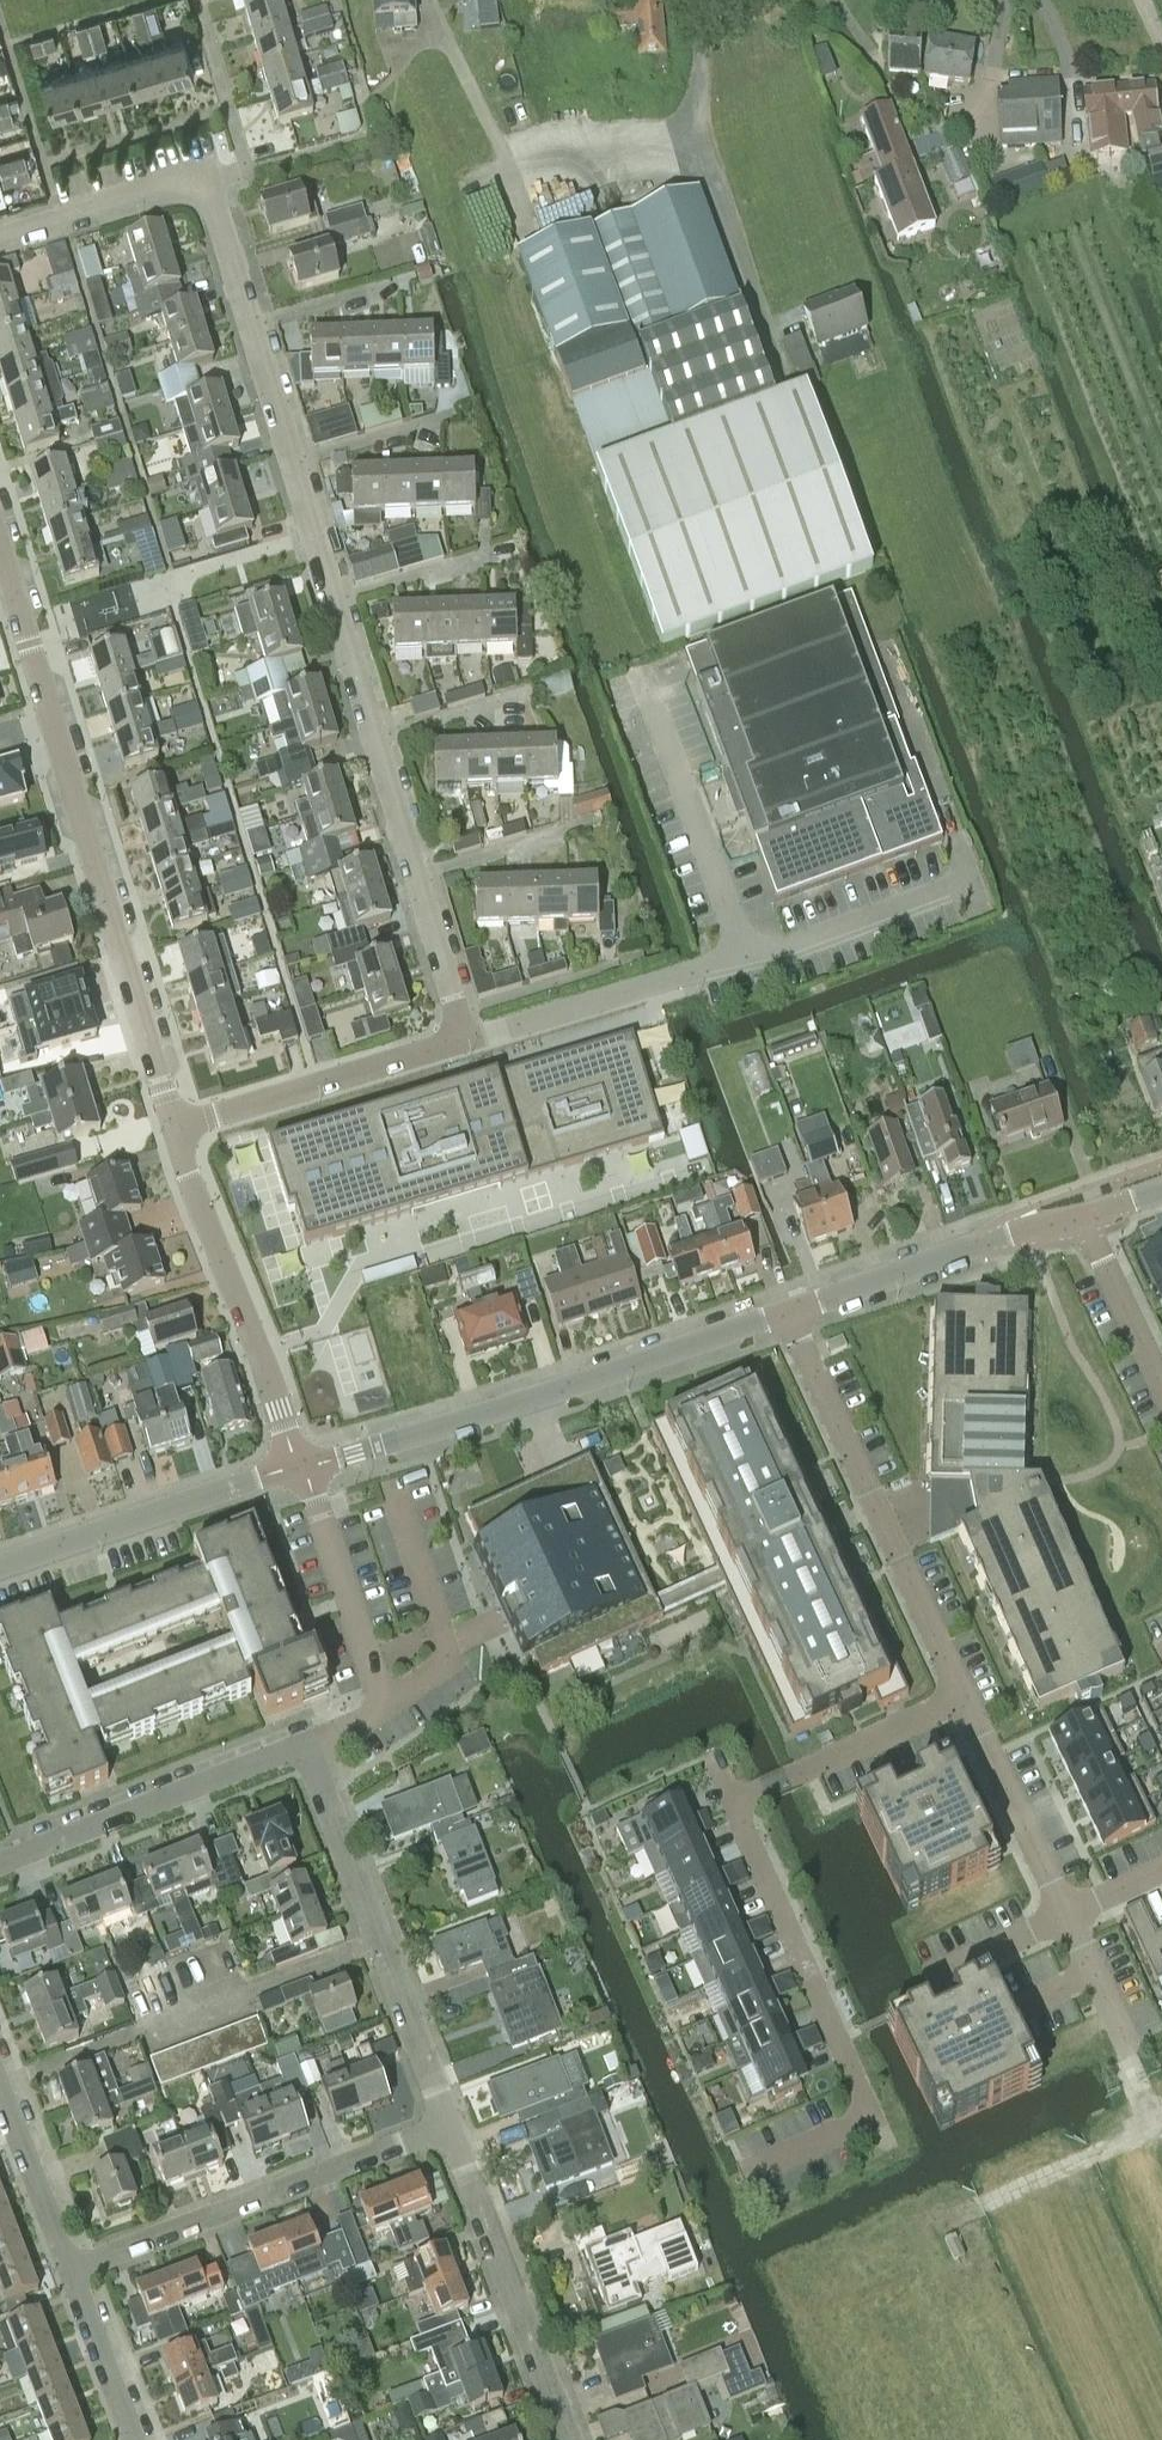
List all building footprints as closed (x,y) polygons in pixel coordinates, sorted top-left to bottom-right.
[(280,1),(280,0),(242,0),(245,11),(280,1)] [(414,0),(373,0),(375,19),(393,18),(395,33),(417,31),(414,0)] [(480,31),(499,29),(496,0),(477,0),(480,31)] [(607,8),(610,46),(645,44),(648,80),(666,79),(659,0),(634,0),(635,6),(607,8)] [(253,38),(288,28),(280,1),(245,11),(253,38)] [(151,35),(162,32),(155,4),(142,7),(151,35)] [(140,38),(151,35),(142,7),(132,10),(140,38)] [(298,16),(302,27),(329,19),(326,8),(298,16)] [(332,31),(329,19),(302,27),(305,38),(332,31)] [(99,21),(88,24),(96,52),(107,49),(99,21)] [(83,55),(96,52),(88,24),(75,28),(83,55)] [(261,66),(296,56),(288,28),(253,38),(261,66)] [(35,55),(57,48),(52,34),(31,41),(35,55)] [(920,77),(922,37),(889,35),(888,75),(920,77)] [(968,85),(974,45),(932,39),(926,79),(968,85)] [(165,84),(194,75),(184,40),(155,49),(165,84)] [(137,92),(165,84),(155,49),(126,57),(137,92)] [(826,49),(813,54),(818,67),(831,62),(826,49)] [(261,66),(271,98),(305,88),(296,56),(261,66)] [(110,100),(137,92),(126,57),(100,65),(110,100)] [(8,71),(5,59),(0,60),(0,73),(8,71)] [(81,109),(110,100),(100,65),(71,74),(81,109)] [(315,73),(318,84),(345,76),(342,65),(315,73)] [(52,117),(81,109),(71,74),(42,83),(52,117)] [(345,76),(318,84),(305,88),(271,98),(279,127),(314,117),(309,100),(323,96),(322,95),(348,87),(345,76)] [(1033,86),(1036,136),(1061,135),(1058,85),(1033,86)] [(1117,89),(1122,118),(1125,124),(1124,117),(1131,116),(1138,139),(1141,157),(1146,156),(1151,177),(1161,174),(1161,150),(1160,150),(1157,137),(1161,136),(1159,125),(1155,85),(1117,89)] [(1000,138),(1036,136),(1033,86),(1009,87),(1010,93),(998,94),(1000,138)] [(1128,155),(1125,124),(1122,118),(1117,89),(1085,93),(1088,117),(1091,158),(1128,155)] [(17,100),(8,103),(11,111),(19,108),(17,100)] [(11,111),(8,103),(7,101),(0,103),(0,114),(11,111)] [(386,101),(375,106),(380,118),(391,113),(386,101)] [(865,185),(875,181),(911,165),(890,110),(862,121),(875,157),(857,164),(861,175),(865,185)] [(14,121),(11,111),(0,114),(0,126),(14,121)] [(949,133),(938,137),(938,138),(943,152),(945,155),(957,151),(949,133)] [(915,147),(920,160),(943,152),(938,138),(915,147)] [(972,181),(959,150),(957,151),(945,155),(937,158),(950,189),(972,181)] [(28,167),(24,156),(0,163),(0,172),(1,175),(28,167)] [(934,228),(911,165),(875,181),(889,219),(897,242),(934,228)] [(1026,196),(1050,188),(1042,165),(1017,174),(1026,196)] [(4,185),(31,177),(28,167),(1,175),(4,185)] [(861,175),(851,179),(855,189),(865,185),(861,175)] [(270,238),(318,224),(308,192),(260,206),(270,238)] [(699,192),(515,260),(542,334),(546,333),(572,404),(644,377),(632,345),(637,343),(673,441),(596,469),(662,649),(872,571),(806,392),(775,403),(739,304),(740,304),(699,192)] [(328,235),(365,224),(361,209),(324,220),(328,235)] [(371,222),(365,224),(370,239),(376,237),(371,222)] [(333,250),(370,239),(365,224),(328,235),(333,250)] [(431,257),(440,254),(431,225),(422,228),(431,257)] [(136,270),(170,261),(161,230),(127,240),(136,269),(136,270)] [(329,250),(290,261),(299,293),(338,282),(329,250)] [(93,251),(77,255),(86,285),(93,283),(102,280),(93,251)] [(16,306),(7,278),(19,274),(15,260),(0,264),(0,311),(16,306)] [(144,299),(133,302),(133,303),(128,304),(132,316),(137,315),(137,316),(173,306),(169,292),(178,290),(170,261),(136,270),(136,269),(125,272),(129,286),(140,282),(144,299)] [(428,267),(415,271),(419,282),(431,279),(428,267)] [(50,295),(77,287),(73,275),(46,284),(50,295)] [(93,283),(86,285),(90,299),(97,297),(93,283)] [(53,305),(80,296),(77,287),(50,295),(53,305)] [(820,305),(804,311),(817,348),(836,341),(837,343),(867,333),(853,296),(820,308),(820,305)] [(24,334),(16,306),(0,311),(0,341),(24,334)] [(168,346),(203,336),(194,307),(175,312),(173,306),(137,316),(140,324),(160,318),(168,346)] [(433,359),(433,356),(432,329),(401,330),(403,373),(404,389),(433,388),(433,390),(449,389),(448,358),(433,359)] [(67,351),(94,343),(90,330),(63,339),(67,351)] [(373,375),(403,373),(401,330),(371,332),(373,375)] [(343,376),(373,375),(371,332),(341,333),(343,376)] [(313,377),(343,376),(341,333),(309,335),(310,357),(298,357),(300,387),(313,386),(313,377)] [(45,358),(44,358),(33,361),(24,334),(0,341),(0,372),(45,358)] [(127,335),(104,342),(110,361),(132,354),(127,335)] [(794,373),(798,372),(813,366),(802,335),(782,342),(794,373)] [(161,395),(197,385),(193,370),(211,365),(203,336),(168,346),(177,375),(157,381),(161,395)] [(94,343),(67,351),(70,363),(98,354),(94,343)] [(298,357),(288,360),(296,388),(300,387),(298,357)] [(56,385),(51,368),(47,365),(45,358),(0,372),(0,376),(7,400),(56,385)] [(820,386),(813,366),(798,372),(805,391),(820,386)] [(116,377),(120,400),(135,397),(131,374),(116,377)] [(16,428),(61,414),(59,407),(61,403),(56,385),(7,400),(16,428)] [(182,434),(228,420),(220,392),(201,398),(197,385),(161,395),(165,409),(173,406),(182,434)] [(83,407),(111,399),(107,386),(79,395),(83,407)] [(114,410),(111,399),(83,407),(87,418),(114,410)] [(383,429),(380,418),(377,407),(359,412),(365,434),(383,429)] [(61,414),(16,428),(24,456),(58,446),(54,431),(77,424),(73,411),(61,414)] [(402,423),(399,412),(380,418),(383,429),(402,423)] [(182,434),(190,463),(182,465),(184,473),(220,462),(218,455),(237,450),(228,420),(182,434)] [(96,445),(122,437),(118,422),(92,430),(96,445)] [(353,422),(328,430),(332,444),(357,437),(353,422)] [(126,450),(122,437),(96,445),(100,458),(126,450)] [(107,483),(134,475),(130,462),(103,470),(107,483)] [(208,512),(242,502),(234,473),(225,476),(220,462),(184,473),(188,488),(200,484),(208,512)] [(38,503),(72,493),(64,464),(30,474),(38,503)] [(443,468),(445,512),(475,510),(476,525),(491,524),(489,493),(475,494),(474,466),(443,468)] [(415,513),(445,512),(443,468),(413,469),(415,513)] [(384,515),(415,513),(413,469),(382,471),(384,515)] [(353,516),(384,515),(382,471),(351,472),(351,474),(352,477),(352,495),(352,497),(353,516)] [(351,474),(337,474),(339,498),(352,497),(352,495),(352,477),(351,474)] [(137,485),(134,475),(107,483),(110,493),(137,485)] [(162,479),(146,483),(151,499),(167,494),(162,479)] [(47,531),(81,521),(72,493),(38,503),(47,531)] [(242,502),(208,512),(217,539),(210,541),(213,554),(247,544),(244,533),(251,530),(242,502)] [(340,505),(331,507),(339,533),(348,530),(340,505)] [(124,539),(151,531),(147,518),(120,526),(122,532),(124,538),(124,539)] [(55,560),(89,549),(81,521),(47,531),(55,560)] [(168,556),(183,551),(174,522),(159,526),(168,556)] [(127,549),(154,541),(151,531),(124,539),(127,549)] [(122,532),(103,537),(105,544),(124,538),(122,532)] [(437,539),(421,539),(416,540),(417,540),(424,566),(442,560),(437,539)] [(424,566),(417,540),(398,546),(406,571),(424,566)] [(373,581),(398,573),(391,548),(365,556),(373,581)] [(64,588),(98,577),(89,549),(55,560),(64,588)] [(236,614),(244,642),(258,638),(258,639),(293,628),(284,599),(282,600),(280,601),(276,587),(255,593),(259,607),(236,614)] [(776,903),(942,841),(914,765),(910,767),(894,726),(899,724),(851,595),(685,656),(732,784),(727,786),(738,818),(744,816),(776,903)] [(483,604),(485,647),(517,646),(518,661),(533,660),(531,629),(517,630),(515,602),(483,604)] [(456,649),(485,647),(483,604),(454,605),(456,658),(457,658),(456,649)] [(446,659),(456,658),(454,605),(424,607),(426,650),(427,662),(447,661),(446,659)] [(381,606),(373,609),(376,622),(385,620),(381,606)] [(395,652),(426,650),(424,607),(393,608),(395,652)] [(192,658),(208,653),(199,624),(183,629),(192,658)] [(258,639),(266,667),(246,673),(250,689),(288,678),(283,663),(302,658),(293,628),(258,639)] [(133,676),(156,669),(182,661),(174,633),(147,641),(152,658),(129,665),(124,647),(90,657),(99,686),(133,676)] [(185,671),(182,661),(156,669),(159,679),(185,671)] [(493,675),(498,690),(513,685),(509,671),(493,675)] [(99,686),(107,714),(141,704),(133,676),(99,686)] [(545,701),(573,692),(567,676),(539,684),(542,694),(545,701)] [(292,694),(288,678),(250,689),(255,705),(272,700),(281,729),(328,714),(319,686),(292,694)] [(465,704),(485,698),(481,688),(462,693),(465,704)] [(448,709),(465,704),(462,693),(445,699),(448,709)] [(415,719),(440,712),(435,697),(410,705),(415,719)] [(115,742),(149,731),(141,704),(107,714),(115,742)] [(172,725),(200,716),(196,706),(169,714),(172,725)] [(309,752),(337,744),(328,714),(281,729),(268,733),(272,746),(284,742),(289,758),(259,767),(263,783),(268,781),(314,767),(309,752)] [(200,716),(172,725),(149,731),(115,742),(124,770),(158,760),(153,745),(176,738),(176,736),(203,728),(200,716)] [(556,740),(526,742),(528,785),(544,785),(544,790),(547,793),(558,793),(558,799),(573,798),(571,767),(569,767),(568,754),(567,750),(563,746),(558,743),(556,743),(556,740)] [(497,787),(528,785),(526,742),(495,743),(497,787)] [(467,788),(497,787),(495,743),(465,745),(467,788)] [(435,790),(467,788),(465,745),(433,746),(435,790)] [(25,802),(20,783),(23,783),(18,764),(0,769),(0,808),(25,802)] [(215,767),(201,771),(208,795),(222,790),(215,767)] [(299,821),(323,814),(346,807),(337,777),(318,782),(314,767),(268,781),(269,784),(277,792),(282,791),(283,794),(303,788),(307,804),(296,807),(299,821)] [(159,773),(161,778),(172,775),(170,769),(159,773)] [(139,822),(174,811),(165,783),(131,793),(139,822)] [(572,803),(577,819),(612,809),(607,793),(572,803)] [(258,806),(239,811),(252,857),(270,852),(258,806)] [(346,807),(323,814),(299,821),(307,849),(284,856),(288,870),(304,866),(305,868),(341,857),(336,842),(355,836),(346,807)] [(485,827),(480,807),(470,810),(475,830),(485,827)] [(174,811),(139,822),(148,851),(232,825),(228,812),(202,820),(202,819),(178,826),(174,811)] [(1161,828),(1161,817),(1159,818),(1151,821),(1155,831),(1161,828)] [(45,860),(43,855),(48,854),(43,836),(39,838),(37,833),(26,836),(23,825),(0,831),(0,872),(45,860)] [(148,851),(156,879),(191,869),(186,853),(210,846),(209,843),(235,835),(232,825),(148,851)] [(506,841),(526,835),(523,825),(503,831),(506,841)] [(489,846),(506,841),(503,831),(486,836),(489,846)] [(456,857),(481,850),(476,835),(451,842),(456,857)] [(1149,856),(1158,853),(1154,842),(1145,845),(1149,856)] [(328,878),(337,906),(381,893),(372,864),(345,872),(341,857),(305,868),(309,884),(328,878)] [(255,866),(259,878),(273,874),(270,861),(255,866)] [(165,907),(208,894),(199,896),(191,869),(156,879),(165,907)] [(218,877),(222,890),(249,882),(246,869),(218,877)] [(1154,878),(1161,901),(1161,876),(1154,878)] [(596,877),(565,879),(568,922),(598,921),(599,936),(614,935),(612,904),(598,905),(596,877)] [(565,879),(535,880),(537,924),(554,923),(554,936),(568,935),(568,922),(565,879)] [(507,925),(537,924),(535,880),(505,882),(507,925)] [(222,890),(225,900),(252,892),(249,882),(222,890)] [(476,927),(507,925),(505,882),(474,883),(476,927)] [(32,956),(32,957),(50,952),(67,947),(72,945),(61,907),(44,912),(39,894),(13,901),(11,891),(0,894),(0,933),(7,931),(10,943),(12,942),(17,960),(32,956)] [(331,956),(367,946),(362,930),(389,922),(381,893),(337,906),(346,935),(326,941),(331,956)] [(208,894),(165,907),(173,935),(208,925),(207,922),(216,920),(208,894)] [(255,902),(228,909),(233,925),(260,918),(255,902)] [(271,955),(265,937),(252,941),(258,959),(271,955)] [(364,994),(365,995),(399,985),(390,955),(371,961),(367,946),(331,956),(336,973),(347,969),(355,997),(364,994)] [(56,971),(73,966),(67,947),(50,952),(56,971)] [(188,984),(222,974),(221,972),(214,948),(180,959),(188,984)] [(478,951),(465,955),(471,977),(484,973),(478,951)] [(299,956),(283,960),(286,968),(301,963),(299,956)] [(547,979),(567,973),(564,962),(544,968),(547,979)] [(530,984),(547,979),(544,968),(527,974),(530,984)] [(188,984),(196,1013),(230,1002),(230,1000),(240,997),(232,969),(221,972),(222,974),(188,984)] [(275,971),(255,977),(259,990),(279,984),(275,971)] [(496,994),(521,987),(516,972),(491,980),(496,994)] [(5,999),(14,1029),(90,1007),(84,987),(80,988),(77,978),(5,999)] [(362,1025),(350,1029),(355,1045),(390,1034),(385,1020),(408,1014),(399,985),(365,995),(373,1022),(362,1025)] [(924,993),(910,997),(914,1012),(929,1007),(924,993)] [(205,1043),(239,1033),(230,1002),(196,1013),(205,1043)] [(313,1002),(297,1007),(300,1014),(315,1010),(313,1002)] [(264,1005),(251,1009),(255,1024),(268,1020),(264,1005)] [(96,1028),(90,1007),(14,1029),(22,1059),(15,1061),(17,1068),(34,1064),(32,1058),(95,1040),(92,1029),(96,1028)] [(308,1044),(324,1039),(315,1010),(300,1014),(299,1015),(308,1044)] [(290,1016),(256,1026),(261,1041),(279,1036),(282,1046),(297,1042),(290,1016)] [(1161,1033),(1161,1028),(1159,1020),(1149,1024),(1154,1036),(1161,1033)] [(1137,1051),(1157,1043),(1154,1036),(1149,1024),(1148,1021),(1129,1029),(1137,1051)] [(815,1035),(814,1036),(811,1029),(794,1035),(797,1042),(769,1052),(772,1062),(818,1045),(815,1035)] [(239,1033),(205,1043),(214,1072),(248,1062),(239,1033)] [(664,1138),(633,1035),(618,1040),(618,1041),(577,1053),(575,1053),(450,1091),(449,1091),(449,1092),(277,1144),(276,1144),(268,1146),(288,1212),(295,1210),(306,1247),(411,1215),(412,1215),(413,1215),(499,1189),(500,1188),(649,1143),(664,1138)] [(1038,1066),(1030,1043),(1017,1047),(1025,1071),(1038,1066)] [(755,1099),(774,1092),(758,1054),(740,1061),(755,1099)] [(1136,1063),(1141,1077),(1156,1115),(1161,1112),(1161,1057),(1161,1054),(1136,1063)] [(901,1055),(891,1058),(894,1068),(904,1065),(901,1055)] [(786,1080),(782,1069),(770,1073),(775,1085),(786,1080)] [(43,1104),(32,1107),(36,1120),(47,1116),(48,1118),(91,1105),(82,1075),(39,1089),(43,1104)] [(5,1100),(34,1091),(30,1077),(1,1086),(2,1090),(5,1100)] [(1049,1088),(991,1108),(1004,1144),(1031,1135),(1034,1141),(1064,1130),(1049,1088)] [(885,1100),(893,1122),(907,1117),(899,1095),(885,1100)] [(946,1098),(906,1111),(923,1157),(934,1153),(937,1160),(943,1158),(949,1174),(971,1166),(956,1124),(955,1124),(946,1098)] [(47,1116),(36,1120),(31,1121),(35,1134),(51,1129),(57,1146),(100,1133),(91,1105),(48,1118),(47,1116)] [(699,1128),(679,1134),(689,1164),(708,1158),(699,1128)] [(886,1186),(913,1176),(896,1128),(869,1138),(886,1186)] [(811,1168),(838,1158),(829,1134),(802,1144),(811,1168)] [(17,1186),(78,1168),(72,1147),(10,1165),(17,1186)] [(760,1187),(787,1177),(778,1153),(751,1162),(760,1187)] [(85,1249),(120,1238),(114,1220),(140,1212),(127,1171),(86,1185),(99,1225),(80,1231),(85,1249)] [(811,1183),(831,1240),(852,1232),(837,1190),(831,1192),(826,1178),(811,1183)] [(809,1247),(831,1240),(811,1183),(796,1189),(801,1202),(794,1204),(809,1247)] [(703,1202),(698,1188),(672,1196),(676,1210),(703,1202)] [(759,1215),(751,1193),(734,1198),(742,1221),(759,1215)] [(717,1204),(711,1206),(721,1238),(718,1239),(729,1272),(731,1271),(735,1273),(741,1271),(743,1267),(754,1264),(742,1229),(732,1232),(725,1212),(733,1210),(730,1200),(717,1204)] [(692,1212),(696,1223),(701,1221),(708,1241),(694,1246),(705,1280),(729,1272),(718,1239),(721,1238),(711,1206),(692,1212)] [(674,1223),(683,1251),(669,1255),(673,1269),(664,1272),(668,1285),(678,1282),(681,1290),(705,1282),(694,1247),(685,1220),(674,1223)] [(654,1229),(635,1235),(647,1270),(661,1265),(665,1264),(654,1229)] [(635,1235),(627,1238),(638,1273),(647,1270),(635,1235)] [(598,1268),(613,1312),(641,1303),(619,1236),(608,1240),(616,1262),(598,1268)] [(120,1238),(85,1249),(91,1266),(104,1262),(108,1277),(116,1275),(123,1299),(164,1285),(151,1245),(125,1254),(120,1238)] [(50,1254),(48,1244),(24,1249),(27,1260),(50,1254)] [(1139,1259),(1152,1287),(1155,1286),(1161,1300),(1161,1248),(1139,1259)] [(4,1261),(15,1259),(13,1249),(2,1251),(4,1261)] [(613,1312),(598,1268),(582,1273),(574,1251),(564,1254),(586,1321),(613,1312)] [(558,1330),(586,1321),(564,1254),(554,1257),(561,1280),(543,1286),(558,1330)] [(417,1272),(413,1259),(362,1275),(366,1287),(417,1272)] [(18,1265),(4,1268),(9,1285),(23,1282),(18,1265)] [(491,1270),(474,1275),(479,1291),(496,1286),(491,1270)] [(463,1296),(479,1291),(474,1275),(458,1280),(463,1296)] [(523,1303),(538,1299),(530,1275),(515,1280),(523,1303)] [(960,1532),(1038,1713),(1075,1697),(1080,1706),(1101,1697),(1097,1687),(1122,1676),(1039,1485),(1022,1485),(1027,1307),(999,1307),(999,1296),(976,1295),(975,1306),(935,1305),(929,1545),(960,1532)] [(496,1348),(527,1338),(514,1299),(484,1309),(496,1348)] [(139,1337),(148,1335),(154,1355),(196,1341),(186,1310),(150,1322),(145,1307),(131,1312),(136,1329),(133,1330),(135,1336),(139,1337)] [(467,1358),(496,1348),(484,1309),(454,1319),(467,1358)] [(133,1330),(136,1329),(131,1312),(99,1323),(104,1340),(133,1330)] [(42,1331),(21,1337),(27,1358),(48,1351),(42,1331)] [(842,1338),(826,1346),(831,1356),(847,1349),(842,1338)] [(28,1373),(17,1340),(0,1345),(0,1382),(28,1373)] [(186,1350),(191,1366),(221,1357),(215,1340),(186,1350)] [(196,1381),(191,1366),(186,1350),(165,1356),(168,1364),(145,1371),(149,1382),(148,1382),(170,1452),(191,1446),(178,1404),(176,1405),(174,1397),(192,1391),(189,1383),(196,1381)] [(248,1428),(232,1371),(204,1380),(220,1436),(248,1428)] [(589,1459),(467,1516),(541,1675),(726,1590),(792,1733),(873,1695),(880,1709),(908,1696),(761,1376),(651,1427),(717,1570),(654,1599),(589,1459)] [(104,1379),(90,1383),(89,1385),(94,1398),(95,1398),(96,1397),(97,1397),(98,1396),(98,1395),(99,1395),(100,1394),(101,1393),(101,1392),(102,1392),(102,1391),(103,1390),(103,1389),(104,1388),(104,1387),(104,1386),(104,1385),(104,1384),(104,1383),(104,1382),(104,1381),(104,1380),(104,1379)] [(128,1389),(132,1402),(134,1407),(137,1418),(137,1420),(149,1459),(170,1452),(148,1382),(128,1389)] [(354,1390),(359,1411),(388,1405),(383,1383),(354,1390)] [(89,1390),(66,1397),(76,1430),(77,1430),(81,1443),(76,1444),(87,1480),(111,1472),(99,1437),(98,1437),(94,1424),(99,1422),(89,1390)] [(134,1407),(123,1411),(127,1423),(137,1420),(137,1418),(134,1407)] [(3,1441),(12,1438),(8,1425),(3,1409),(0,1410),(0,1431),(3,1441)] [(111,1432),(122,1429),(118,1415),(106,1419),(111,1432)] [(44,1422),(53,1451),(71,1445),(63,1416),(44,1422)] [(8,1425),(12,1438),(30,1431),(26,1419),(8,1425)] [(132,1458),(124,1429),(104,1435),(113,1464),(132,1458)] [(16,1445),(33,1498),(56,1490),(44,1455),(33,1458),(28,1441),(16,1445)] [(2,1469),(14,1504),(33,1498),(16,1445),(0,1450),(0,1462),(2,1469)] [(2,1469),(0,1469),(0,1509),(14,1504),(2,1469)] [(331,1694),(314,1653),(306,1656),(254,1526),(222,1539),(223,1541),(193,1552),(202,1574),(59,1630),(50,1608),(21,1619),(20,1618),(0,1626),(0,1659),(41,1764),(34,1767),(48,1804),(108,1781),(93,1743),(100,1740),(105,1751),(251,1694),(247,1683),(252,1681),(267,1719),(331,1694)] [(1156,1694),(1152,1685),(1139,1691),(1143,1700),(1156,1694)] [(1124,1715),(1136,1709),(1130,1695),(1117,1701),(1124,1715)] [(1050,1738),(1061,1760),(1113,1735),(1102,1713),(1050,1738)] [(1061,1760),(1071,1782),(1118,1760),(1118,1761),(1124,1758),(1113,1735),(1061,1760)] [(1149,1735),(1136,1741),(1140,1750),(1153,1743),(1149,1735)] [(1140,1750),(1144,1758),(1157,1752),(1153,1743),(1140,1750)] [(1071,1782),(1082,1804),(1129,1782),(1128,1781),(1118,1761),(1118,1760),(1071,1782)] [(974,1820),(952,1773),(938,1779),(934,1770),(914,1779),(916,1783),(891,1795),(889,1791),(870,1800),(869,1798),(855,1805),(857,1809),(861,1816),(885,1867),(886,1867),(900,1896),(908,1913),(919,1907),(918,1905),(950,1890),(951,1891),(987,1874),(980,1858),(991,1853),(975,1820),(974,1820)] [(1082,1804),(1093,1826),(1144,1802),(1133,1779),(1128,1781),(1129,1782),(1082,1804)] [(464,1825),(459,1811),(455,1802),(456,1802),(449,1784),(383,1809),(395,1840),(431,1826),(434,1836),(453,1828),(453,1829),(464,1825)] [(631,1823),(643,1852),(702,1825),(698,1816),(690,1820),(681,1801),(674,1804),(670,1795),(644,1807),(648,1816),(631,1823)] [(1093,1826),(1104,1849),(1155,1824),(1144,1802),(1093,1826)] [(508,1815),(506,1808),(490,1814),(493,1821),(508,1815)] [(595,1829),(608,1823),(602,1811),(589,1816),(594,1827),(595,1829)] [(298,1867),(289,1845),(292,1844),(289,1837),(292,1836),(287,1825),(285,1826),(281,1815),(246,1828),(257,1857),(260,1856),(269,1878),(298,1867)] [(453,1828),(434,1836),(438,1845),(442,1844),(462,1895),(463,1894),(468,1907),(499,1895),(474,1831),(470,1822),(464,1825),(453,1829),(453,1828)] [(706,1835),(702,1825),(643,1852),(656,1879),(656,1880),(674,1872),(673,1871),(706,1856),(698,1838),(706,1835)] [(217,1899),(229,1894),(218,1862),(207,1867),(199,1847),(172,1857),(188,1901),(214,1891),(217,1899)] [(715,1875),(706,1856),(673,1871),(674,1872),(685,1898),(686,1899),(727,1880),(723,1871),(715,1875)] [(134,1886),(147,1917),(160,1912),(157,1903),(169,1899),(178,1923),(193,1917),(187,1901),(188,1901),(172,1857),(143,1869),(147,1881),(134,1886)] [(232,1857),(220,1862),(232,1894),(236,1892),(245,1889),(232,1857)] [(740,1864),(723,1871),(727,1880),(744,1873),(740,1864)] [(281,1921),(316,1908),(306,1880),(292,1885),(287,1872),(245,1889),(251,1903),(271,1895),(281,1921)] [(744,1873),(727,1880),(731,1890),(748,1882),(744,1873)] [(147,1917),(134,1886),(122,1891),(117,1880),(90,1890),(103,1925),(130,1915),(133,1922),(147,1917)] [(731,1890),(727,1880),(686,1899),(685,1898),(668,1906),(668,1907),(680,1934),(681,1935),(698,1927),(698,1926),(731,1911),(723,1893),(731,1890)] [(245,1889),(236,1892),(241,1903),(249,1900),(245,1889)] [(77,1936),(103,1925),(90,1890),(62,1901),(71,1925),(59,1930),(71,1961),(72,1960),(84,1956),(77,1936)] [(1123,1913),(1157,1983),(1161,1981),(1161,1933),(1155,1936),(1141,1905),(1123,1913)] [(291,1948),(270,1956),(275,1971),(307,1958),(302,1946),(327,1936),(316,1908),(281,1921),(291,1948)] [(629,1910),(623,1913),(628,1924),(634,1921),(629,1910)] [(710,1954),(751,1935),(747,1926),(739,1930),(731,1911),(698,1926),(698,1927),(710,1953),(710,1954)] [(0,1925),(0,1927),(10,1953),(44,1940),(50,1955),(64,1949),(51,1916),(38,1921),(34,1912),(0,1925)] [(764,1919),(747,1926),(751,1935),(768,1928),(764,1919)] [(487,1976),(514,1965),(505,1940),(508,1939),(502,1921),(485,1928),(485,1927),(435,1945),(447,1977),(483,1964),(487,1976)] [(202,1933),(206,1942),(220,1937),(216,1928),(202,1933)] [(768,1928),(751,1935),(756,1945),(773,1937),(768,1928)] [(756,1945),(751,1935),(710,1954),(710,1953),(692,1961),(693,1962),(705,1989),(705,1990),(723,1982),(723,1981),(756,1967),(748,1948),(756,1945)] [(158,1945),(142,1950),(147,1965),(163,1960),(158,1945)] [(650,1976),(665,1970),(659,1956),(645,1962),(650,1976)] [(514,1965),(487,1976),(492,1989),(491,1989),(513,2049),(557,2032),(553,2023),(557,2021),(538,1971),(533,1959),(514,1966),(514,1965)] [(71,1961),(64,1963),(68,1972),(76,1969),(72,1960),(71,1961)] [(735,2009),(776,1990),(772,1981),(764,1985),(756,1967),(723,1981),(723,1982),(735,2008),(735,2009)] [(789,1974),(772,1981),(776,1990),(793,1983),(789,1974)] [(83,2004),(101,1998),(100,1997),(120,1990),(115,1977),(64,1996),(58,1980),(25,1993),(36,2022),(83,2004)] [(312,1981),(280,1993),(285,2007),(310,1998),(321,2026),(355,2013),(353,2007),(355,2006),(350,1995),(349,1995),(344,1984),(317,1994),(312,1981)] [(793,1983),(776,1990),(780,2000),(797,1992),(793,1983)] [(909,2028),(894,2035),(918,2087),(919,2086),(940,2130),(988,2108),(988,2109),(1040,2084),(1017,2035),(1016,2035),(993,1988),(977,1995),(973,1986),(952,1996),(958,2010),(952,2014),(947,2004),(928,2013),(926,2008),(905,2018),(909,2028)] [(100,1997),(101,1998),(106,2011),(125,2003),(120,1990),(100,1997)] [(780,2000),(776,1990),(735,2009),(735,2008),(717,2016),(717,2017),(730,2044),(730,2045),(741,2040),(740,2039),(781,2021),(772,2003),(780,2000)] [(83,2004),(36,2022),(47,2051),(80,2038),(73,2021),(87,2016),(83,2004)] [(593,2030),(612,2023),(607,2010),(588,2018),(593,2030)] [(254,2052),(267,2047),(257,2020),(243,2025),(254,2052)] [(801,2045),(797,2036),(789,2040),(781,2021),(740,2039),(741,2040),(753,2067),(801,2045)] [(241,2057),(254,2052),(243,2025),(230,2030),(241,2057)] [(814,2028),(797,2036),(801,2045),(818,2038),(814,2028)] [(228,2062),(241,2057),(230,2030),(217,2035),(228,2062)] [(561,2044),(557,2032),(539,2039),(527,2044),(531,2055),(561,2044)] [(214,2067),(228,2062),(217,2035),(204,2040),(214,2067)] [(342,2052),(353,2048),(350,2038),(338,2043),(342,2052)] [(818,2038),(801,2045),(805,2055),(822,2047),(818,2038)] [(201,2073),(214,2067),(204,2040),(191,2046),(201,2073)] [(797,2058),(805,2055),(801,2045),(753,2067),(765,2095),(772,2092),(776,2101),(802,2090),(798,2081),(806,2077),(797,2058)] [(188,2078),(201,2073),(191,2046),(178,2051),(188,2078)] [(362,2069),(347,2074),(350,2082),(350,2083),(361,2114),(390,2104),(369,2048),(356,2053),(362,2069)] [(175,2083),(188,2078),(178,2051),(164,2056),(175,2083)] [(309,2054),(294,2060),(306,2090),(321,2085),(309,2054)] [(162,2088),(175,2083),(164,2056),(151,2061),(162,2088)] [(542,2120),(588,2103),(583,2089),(588,2087),(576,2056),(490,2090),(502,2121),(518,2115),(523,2127),(542,2120)] [(696,2076),(709,2070),(703,2056),(690,2062),(696,2076)] [(90,2071),(60,2083),(71,2111),(116,2094),(112,2083),(111,2083),(101,2058),(88,2064),(90,2071)] [(306,2090),(294,2060),(281,2065),(287,2081),(259,2091),(280,2146),(308,2135),(293,2098),(307,2093),(306,2090)] [(361,2114),(350,2083),(350,2082),(347,2074),(343,2063),(325,2070),(326,2084),(321,2086),(326,2098),(335,2124),(345,2121),(361,2114)] [(132,2087),(148,2081),(143,2068),(127,2074),(132,2087)] [(606,2092),(622,2086),(618,2075),(602,2082),(606,2092)] [(209,2090),(213,2101),(225,2132),(242,2125),(254,2156),(280,2146),(259,2091),(233,2101),(226,2084),(209,2090)] [(118,2108),(137,2101),(133,2088),(117,2094),(113,2096),(118,2108)] [(116,2094),(71,2111),(82,2141),(95,2136),(115,2129),(109,2114),(119,2110),(118,2108),(113,2096),(117,2094),(116,2094)] [(799,2104),(805,2101),(802,2095),(796,2098),(799,2104)] [(588,2103),(542,2120),(547,2133),(561,2128),(580,2178),(612,2166),(593,2115),(588,2103)] [(179,2136),(195,2179),(222,2168),(218,2157),(231,2151),(214,2107),(201,2112),(209,2134),(193,2140),(190,2132),(179,2136)] [(724,2140),(739,2134),(730,2113),(715,2120),(724,2140)] [(115,2129),(95,2136),(98,2144),(118,2137),(115,2129)] [(135,2131),(104,2143),(109,2157),(141,2145),(135,2131)] [(167,2190),(195,2179),(179,2136),(168,2140),(171,2149),(154,2155),(167,2190)] [(114,2170),(95,2178),(108,2212),(120,2207),(121,2210),(132,2206),(131,2203),(137,2201),(125,2168),(146,2159),(141,2145),(109,2157),(114,2170)] [(390,2193),(412,2250),(430,2243),(423,2225),(418,2227),(415,2220),(432,2213),(420,2181),(390,2193)] [(8,2210),(0,2189),(0,2213),(8,2210)] [(400,2255),(412,2250),(390,2193),(361,2204),(373,2236),(390,2229),(400,2255)] [(20,2241),(8,2210),(0,2213),(0,2248),(20,2241)] [(350,2215),(337,2220),(342,2234),(346,2244),(356,2271),(369,2265),(359,2239),(350,2215)] [(308,2224),(279,2235),(297,2283),(327,2272),(340,2267),(333,2249),(320,2254),(318,2251),(316,2244),(308,2224)] [(602,2230),(573,2241),(579,2255),(584,2253),(606,2310),(625,2303),(627,2308),(641,2303),(635,2287),(666,2276),(668,2282),(697,2271),(679,2224),(634,2241),(631,2233),(606,2243),(602,2230)] [(342,2234),(316,2244),(318,2251),(320,2254),(333,2249),(340,2267),(343,2276),(356,2271),(346,2244),(342,2234)] [(254,2259),(228,2269),(237,2293),(244,2313),(271,2303),(268,2296),(268,2295),(297,2283),(279,2235),(249,2247),(254,2259)] [(29,2265),(20,2241),(0,2248),(0,2275),(29,2265)] [(410,2297),(426,2291),(426,2292),(457,2281),(446,2250),(415,2262),(403,2266),(409,2282),(405,2284),(410,2297)] [(40,2294),(29,2265),(0,2275),(0,2284),(8,2304),(8,2306),(25,2300),(40,2294)] [(356,2271),(343,2276),(348,2290),(374,2280),(369,2265),(356,2271)] [(196,2267),(167,2278),(179,2310),(208,2299),(208,2298),(223,2292),(216,2272),(200,2278),(196,2267)] [(178,2310),(179,2310),(167,2278),(137,2290),(141,2298),(149,2321),(165,2315),(175,2341),(188,2336),(178,2310)] [(422,2341),(462,2326),(457,2314),(468,2310),(457,2281),(426,2292),(436,2320),(417,2327),(422,2341)] [(237,2293),(223,2298),(231,2319),(245,2314),(244,2313),(237,2293)] [(151,2325),(149,2321),(141,2298),(126,2304),(136,2331),(151,2325)] [(8,2304),(5,2305),(9,2316),(28,2308),(25,2300),(8,2306),(8,2304)] [(245,2315),(244,2315),(249,2328),(262,2323),(258,2310),(257,2310),(245,2315)] [(378,2315),(376,2311),(359,2317),(363,2330),(374,2326),(378,2315)] [(18,2351),(49,2338),(39,2313),(8,2325),(18,2351)] [(613,2317),(589,2326),(595,2341),(619,2332),(613,2317)] [(619,2332),(595,2341),(617,2399),(644,2389),(640,2378),(658,2371),(652,2357),(656,2355),(653,2348),(660,2346),(650,2320),(619,2332)] [(446,2392),(493,2374),(483,2348),(472,2352),(462,2326),(422,2341),(411,2345),(416,2360),(432,2354),(441,2377),(424,2383),(429,2394),(430,2398),(446,2392)] [(175,2341),(168,2343),(173,2355),(195,2347),(196,2346),(191,2335),(188,2336),(175,2341)] [(28,2376),(59,2363),(49,2338),(18,2351),(28,2376)] [(220,2370),(220,2371),(233,2365),(237,2363),(232,2350),(211,2358),(206,2344),(195,2348),(195,2347),(173,2355),(164,2358),(175,2388),(206,2376),(206,2375),(220,2370)] [(739,2348),(686,2369),(693,2387),(694,2388),(721,2378),(730,2402),(757,2391),(766,2388),(760,2372),(750,2376),(739,2348)] [(39,2404),(70,2391),(59,2363),(28,2376),(39,2404)] [(233,2365),(220,2371),(224,2383),(238,2378),(234,2366),(233,2365)] [(299,2369),(284,2375),(290,2389),(304,2383),(299,2369)] [(503,2400),(493,2374),(446,2392),(450,2403),(465,2397),(471,2412),(503,2400)] [(186,2417),(217,2405),(206,2376),(175,2388),(186,2417)] [(424,2383),(412,2387),(418,2402),(430,2398),(429,2394),(424,2383)] [(694,2388),(693,2387),(623,2415),(633,2439),(676,2439),(709,2427),(694,2388)] [(49,2432),(81,2419),(70,2391),(39,2404),(49,2432)] [(418,2402),(410,2405),(416,2421),(436,2414),(435,2413),(430,2398),(418,2402)] [(487,2439),(518,2439),(515,2434),(501,2439),(497,2428),(507,2424),(503,2413),(480,2422),(487,2439)] [(81,2419),(49,2432),(53,2439),(89,2439),(81,2419)] [(480,2422),(464,2428),(467,2437),(472,2435),(474,2439),(487,2439),(480,2422)] [(351,2427),(356,2439),(367,2439),(361,2423),(351,2427)] [(240,2425),(206,2438),(207,2439),(246,2439),(240,2425)] [(351,2427),(334,2434),(337,2439),(356,2439),(351,2427)]
